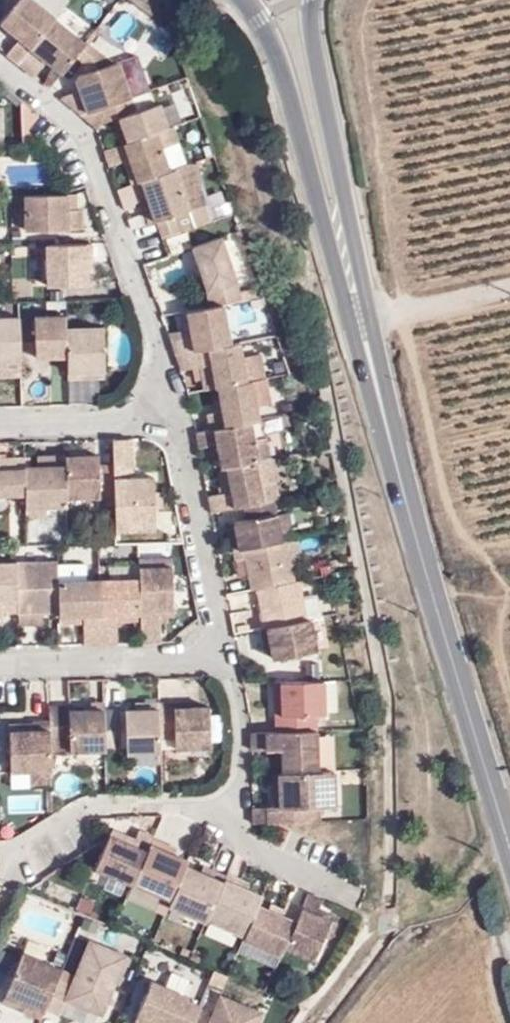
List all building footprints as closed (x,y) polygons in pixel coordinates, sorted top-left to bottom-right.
[(11,4),(0,20),(0,22),(12,33),(5,42),(18,53),(21,55),(37,34),(56,9),(44,0),(11,0),(11,4)] [(56,9),(63,0),(44,0),(56,9)] [(47,50),(65,63),(75,49),(80,44),(88,34),(56,9),(37,34),(21,55),(35,67),(47,50)] [(127,64),(88,34),(80,44),(117,75),(127,64)] [(77,81),(58,86),(80,105),(98,99),(131,88),(117,75),(80,44),(75,49),(81,52),(84,63),(72,70),(77,81)] [(160,93),(138,101),(133,87),(131,88),(98,99),(80,105),(97,117),(103,113),(114,109),(122,133),(169,117),(160,93)] [(125,153),(132,175),(138,174),(170,163),(157,137),(176,130),(172,116),(169,117),(122,133),(105,139),(111,157),(125,153)] [(149,185),(158,212),(159,212),(177,207),(195,202),(180,159),(170,163),(138,174),(143,186),(149,185)] [(84,204),(78,203),(77,187),(27,188),(23,188),(25,207),(30,207),(29,223),(84,223),(84,204)] [(142,206),(130,211),(133,221),(146,216),(142,206)] [(183,226),(177,207),(159,212),(165,232),(183,226)] [(238,278),(223,234),(193,244),(208,288),(210,302),(228,298),(242,295),(238,278)] [(90,249),(96,249),(95,235),(48,236),(49,274),(91,273),(90,249)] [(170,333),(177,354),(236,341),(228,298),(210,302),(182,308),(185,330),(170,333)] [(105,358),(103,311),(69,313),(71,356),(72,366),(88,365),(88,359),(105,358)] [(42,357),(71,356),(69,313),(41,314),(42,357)] [(26,375),(26,365),(24,317),(0,318),(0,374),(0,376),(26,375)] [(242,352),(239,340),(236,341),(177,354),(183,372),(198,369),(213,366),(217,383),(246,377),(242,352)] [(267,372),(260,348),(242,352),(246,377),(254,375),(266,372),(267,372)] [(217,383),(213,366),(198,369),(202,387),(217,383)] [(272,398),(266,372),(254,375),(260,401),(272,398)] [(260,401),(254,375),(246,377),(217,383),(223,410),(209,413),(210,426),(251,419),(264,417),(260,401)] [(257,457),(259,456),(275,453),(271,430),(254,432),(251,419),(210,426),(196,429),(200,445),(218,442),(222,464),(257,457)] [(133,467),(132,429),(115,429),(115,437),(116,464),(116,474),(117,493),(118,519),(158,517),(156,467),(133,467)] [(101,464),(101,451),(64,452),(65,466),(66,495),(117,493),(116,474),(116,464),(101,464)] [(65,466),(64,452),(49,452),(49,463),(40,463),(24,463),(25,497),(26,506),(26,516),(48,515),(47,505),(66,504),(66,495),(65,466)] [(49,452),(40,452),(40,463),(49,463),(49,452)] [(281,493),(277,477),(280,476),(275,453),(259,456),(257,457),(266,496),(272,495),(281,493)] [(225,486),(209,489),(213,506),(245,500),(266,496),(257,457),(222,464),(220,464),(225,486)] [(232,518),(238,545),(281,536),(272,495),(266,496),(245,500),(247,514),(232,518)] [(257,582),(260,582),(299,573),(290,535),(281,536),(238,545),(241,557),(250,554),(257,582)] [(172,551),(139,553),(139,568),(142,609),(142,612),(142,635),(162,635),(159,608),(176,606),(172,551)] [(40,615),(59,614),(58,570),(58,558),(16,560),(18,610),(40,609),(40,615)] [(18,610),(16,560),(0,561),(0,601),(8,601),(9,610),(18,610)] [(142,609),(139,568),(98,569),(100,611),(102,637),(117,636),(117,614),(142,612),(142,609)] [(100,611),(98,569),(58,570),(59,614),(59,615),(83,614),(84,638),(102,637),(100,611)] [(260,582),(269,621),(308,612),(299,573),(260,582)] [(18,622),(41,621),(40,615),(40,609),(18,610),(18,622)] [(320,642),(313,611),(308,612),(269,621),(263,622),(266,638),(273,636),(276,652),(320,642)] [(327,674),(278,676),(280,725),(320,723),(318,702),(329,701),(327,674)] [(150,696),(151,702),(131,702),(132,747),(166,746),(166,732),(166,730),(165,698),(165,696),(150,696)] [(195,703),(194,697),(165,698),(166,730),(182,730),(183,743),(216,741),(214,702),(195,703)] [(109,703),(75,704),(75,699),(48,700),(49,720),(50,732),(75,731),(75,745),(110,744),(109,703)] [(34,720),(34,722),(10,723),(12,773),(31,772),(32,785),(55,784),(52,746),(50,732),(49,720),(34,720)] [(281,744),(282,765),(322,764),(320,723),(280,725),(254,727),(254,746),(281,744)] [(167,757),(217,754),(216,741),(183,743),(182,730),(166,730),(166,732),(166,746),(167,757)] [(50,732),(52,746),(75,745),(75,731),(50,732)] [(106,749),(77,752),(78,763),(107,761),(106,749)] [(275,798),(283,797),(283,781),(274,781),(275,798)] [(257,817),(273,816),(273,798),(256,798),(256,806),(257,817)] [(112,827),(98,861),(136,876),(136,875),(155,830),(155,829),(156,828),(141,822),(135,836),(112,827)] [(191,851),(168,842),(170,836),(155,830),(136,875),(136,876),(174,892),(188,857),(191,851)] [(214,861),(211,866),(188,857),(174,892),(172,897),(210,913),(229,868),(230,867),(229,867),(214,861)] [(243,877),(245,872),(230,866),(230,867),(229,868),(211,912),(246,927),(259,895),(263,886),(243,877)] [(288,939),(289,939),(318,952),(329,927),(335,930),(342,914),(335,911),(336,910),(322,903),(327,891),(313,885),(307,897),(288,939)] [(75,909),(93,915),(99,896),(81,890),(75,909)] [(288,890),(282,904),(259,895),(246,927),(245,930),(284,945),(285,946),(288,939),(307,897),(288,890)] [(71,997),(57,991),(45,1020),(52,1022),(60,1022),(65,1012),(91,1022),(104,1022),(128,967),(90,951),(71,997)] [(22,962),(4,1005),(28,1016),(25,1022),(43,1022),(45,1020),(57,991),(62,979),(22,962)] [(188,1006),(151,990),(136,1022),(198,1022),(201,1015),(187,1009),(188,1006)] [(220,1005),(212,1022),(261,1022),(220,1005)]
